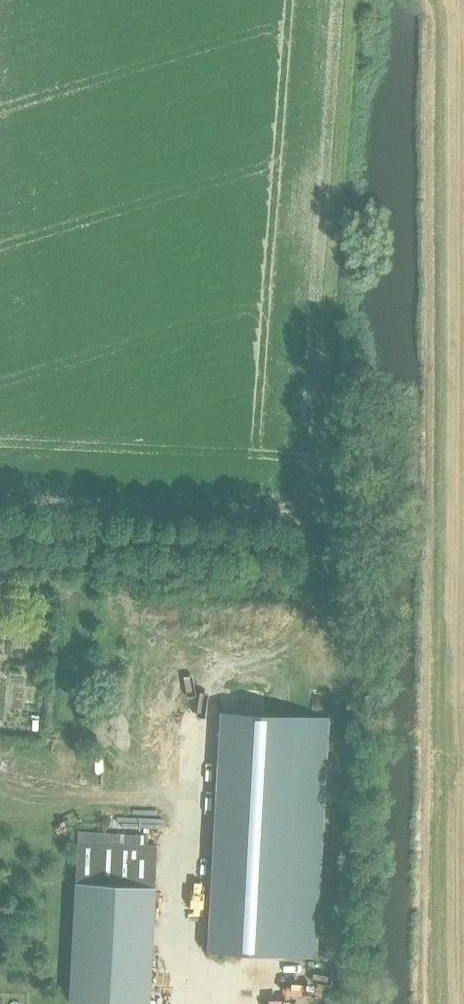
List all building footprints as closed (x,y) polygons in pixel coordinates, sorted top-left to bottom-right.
[(221,711),(215,832),(209,952),(316,957),(328,717),(221,711)] [(148,836),(149,829),(82,826),(80,876),(134,878),(134,876),(160,876),(161,836),(148,836)] [(108,1003),(149,1003),(155,886),(75,882),(69,1002),(108,1003)]
